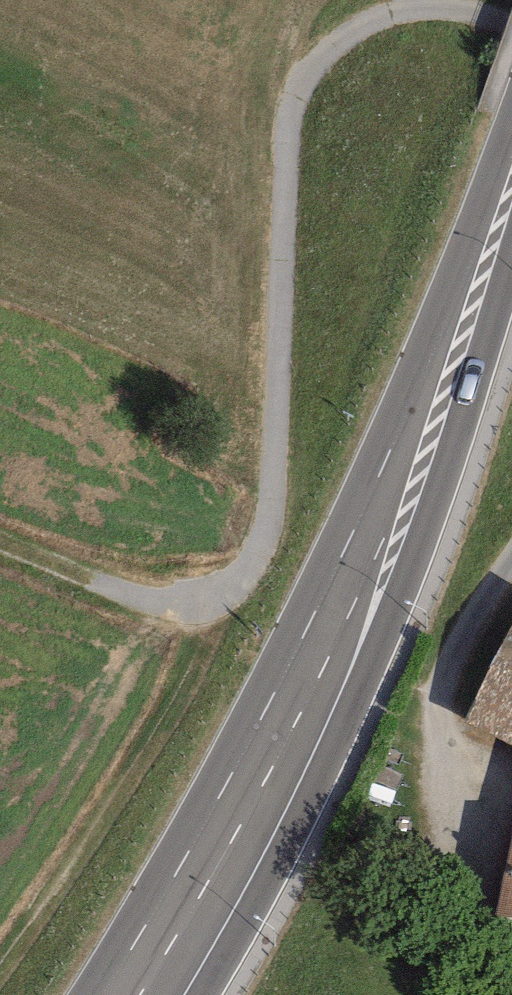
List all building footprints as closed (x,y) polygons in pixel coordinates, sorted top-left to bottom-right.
[(464,726),(511,751),(511,645),(464,726)] [(495,926),(511,930),(511,864),(495,926)]
